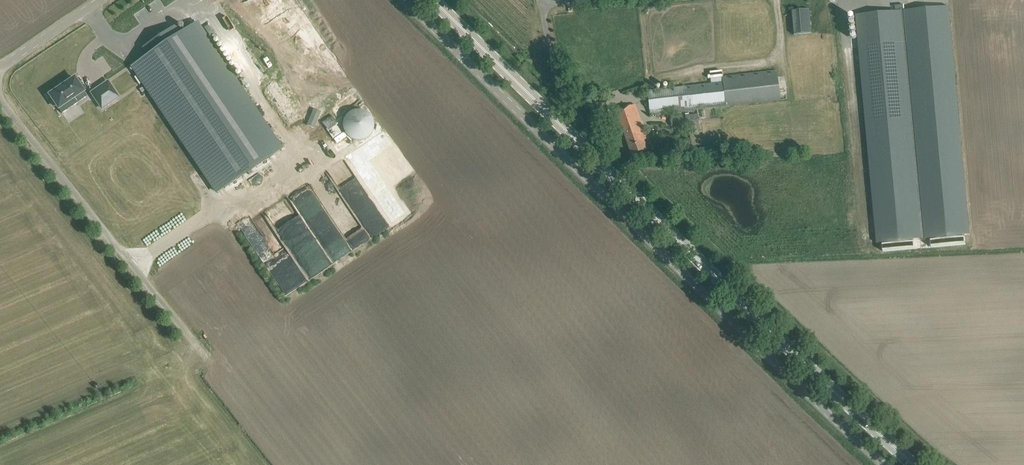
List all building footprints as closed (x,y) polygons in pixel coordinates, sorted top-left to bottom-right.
[(225,4),(248,38),(298,5),(294,0),(231,0),(225,4)] [(949,6),(856,15),(877,243),(883,242),(883,251),(917,248),(916,239),(931,238),(932,247),(965,244),(964,235),(970,234),(949,6)] [(793,35),(811,33),(809,10),(791,11),(793,35)] [(137,61),(220,189),(285,147),(201,19),(185,30),(180,22),(147,44),(152,51),(137,61)] [(780,100),(778,81),(777,71),(722,77),(723,81),(723,83),(711,84),(647,91),(650,114),(780,100)] [(711,84),(723,83),(723,81),(722,77),(722,71),(709,72),(710,75),(708,76),(708,78),(710,78),(711,84)] [(73,106),(98,90),(90,76),(65,93),(66,95),(65,96),(65,97),(69,104),(70,104),(71,103),(73,106)] [(131,98),(120,81),(104,91),(115,108),(131,98)] [(635,103),(616,110),(632,154),(647,149),(643,138),(647,136),(635,103)] [(343,124),(343,125),(343,127),(343,128),(344,130),(344,131),(345,133),(346,134),(347,135),(348,137),(350,138),(351,139),(353,139),(354,140),(356,140),(357,141),(359,141),(360,141),(362,140),(363,140),(365,139),(366,139),(368,138),(369,137),(370,135),(371,134),(372,133),(373,131),(374,130),(374,128),(374,127),(374,125),(374,124),(374,122),(374,120),(373,119),(372,117),(371,116),(370,115),(369,113),(368,112),(366,111),(365,111),(363,110),(362,110),(360,110),(359,109),(357,110),(356,110),(354,110),(353,111),(351,111),(350,112),(348,113),(347,115),(346,116),(345,117),(344,119),(344,120),(343,122),(343,124)] [(686,124),(699,122),(698,114),(686,115),(686,124)] [(683,125),(681,115),(672,117),(669,118),(671,127),(672,127),(683,125)] [(712,147),(700,147),(700,152),(694,152),(694,160),(710,160),(713,160),(712,147)] [(376,214),(378,213),(377,208),(362,188),(361,184),(354,174),(351,174),(351,170),(335,172),(332,174),(333,182),(343,181),(335,187),(342,186),(343,195),(349,203),(351,203),(361,216),(366,212),(368,215),(369,214),(376,213),(372,216),(362,217),(368,225),(371,223),(377,222),(376,214)]
